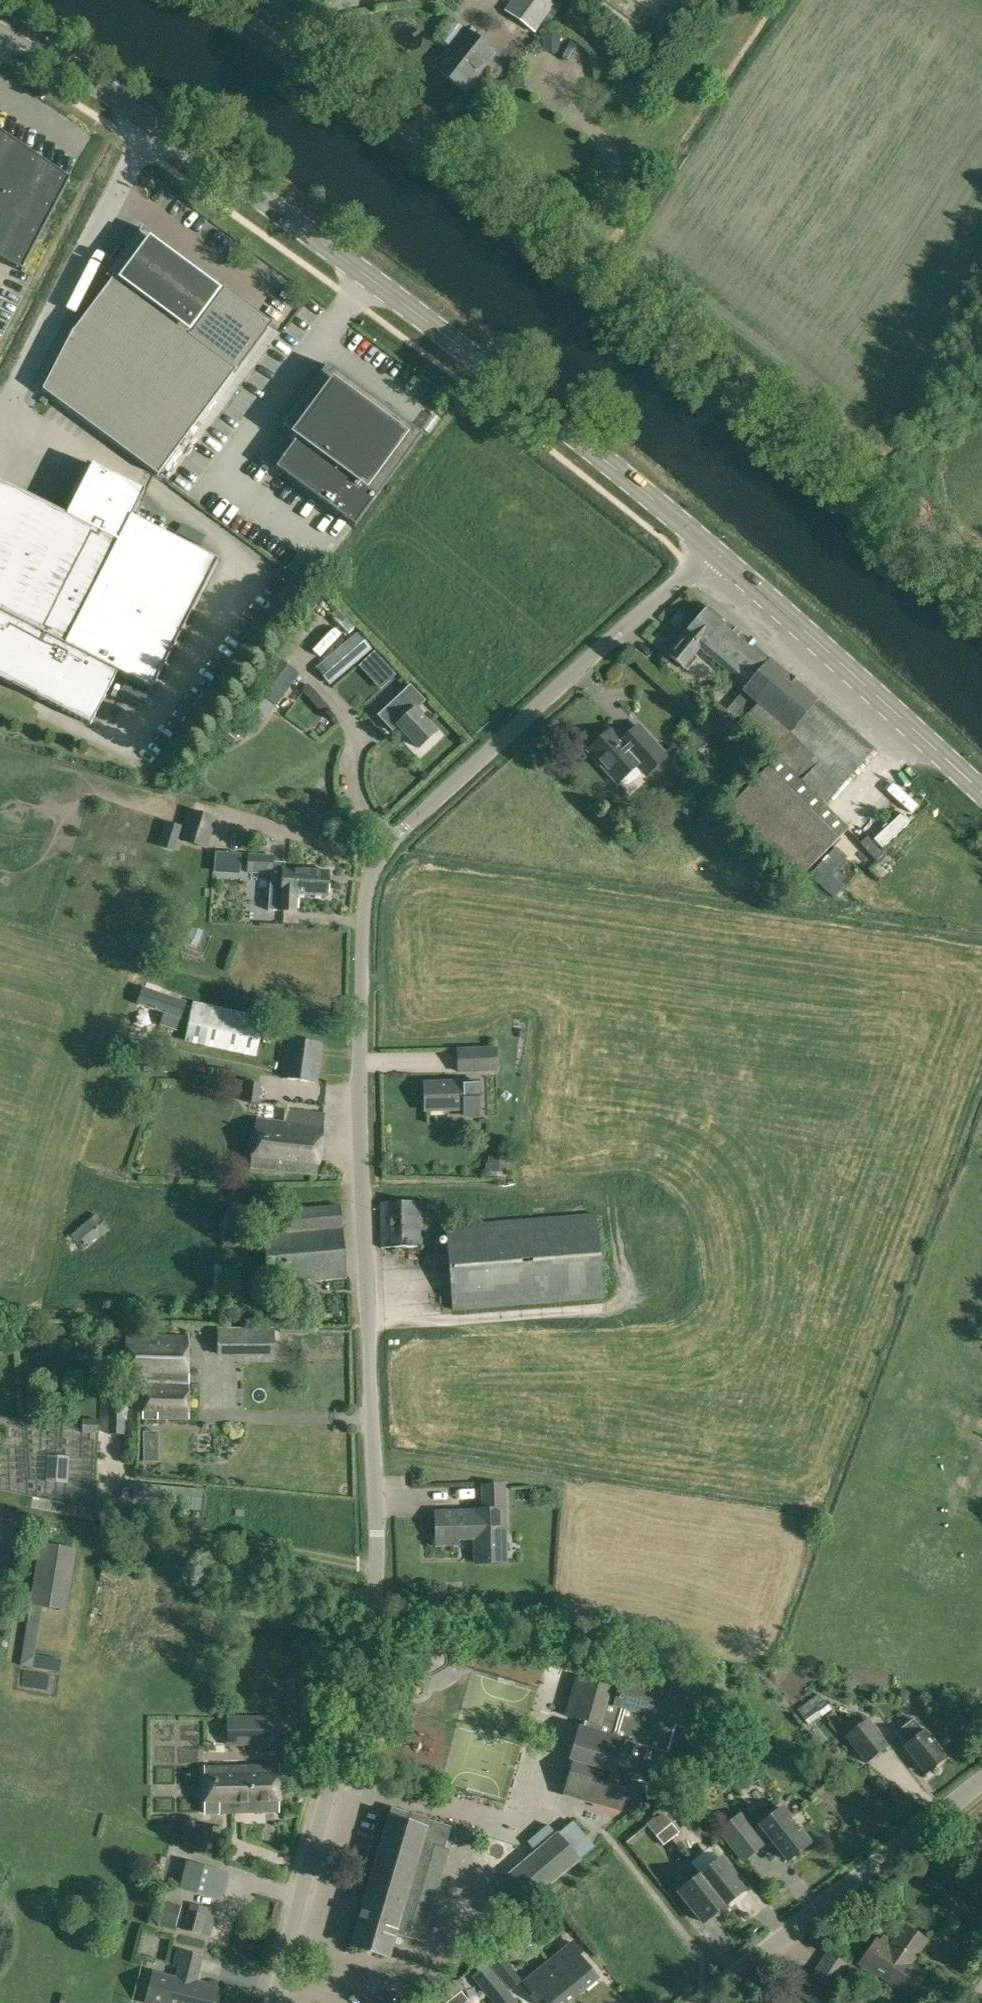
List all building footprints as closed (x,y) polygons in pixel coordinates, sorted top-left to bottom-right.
[(504,10),(534,32),(541,22),(546,26),(562,4),(556,0),(557,0),(511,0),(504,10)] [(437,40),(448,49),(434,68),(464,91),(494,52),(464,29),(452,20),(437,40)] [(69,179),(0,132),(0,260),(21,271),(69,179)] [(175,328),(147,366),(206,410),(234,372),(235,373),(271,324),(142,228),(106,277),(175,328)] [(354,527),(422,435),(327,365),(282,425),(298,437),(276,468),(353,526),(354,527)] [(90,725),(117,673),(151,691),(218,561),(132,517),(145,492),(92,464),(66,516),(0,482),(0,679),(90,725)] [(769,657),(726,621),(709,607),(669,654),(683,666),(687,662),(691,665),(698,657),(694,654),(699,648),(744,688),(769,657)] [(321,662),(322,664),(318,668),(327,680),(332,676),(335,680),(373,648),(358,631),(321,662)] [(740,722),(776,758),(777,757),(824,805),(873,748),(769,657),(744,688),(741,692),(755,704),(741,721),(740,722)] [(274,658),(252,687),(241,701),(265,719),(275,705),(297,676),(274,658)] [(385,689),(393,697),(416,673),(408,666),(385,689)] [(755,704),(741,692),(727,708),(741,721),(755,704)] [(715,701),(702,717),(715,728),(729,712),(715,701)] [(414,708),(397,723),(418,746),(435,731),(414,708)] [(715,728),(702,717),(685,737),(698,748),(715,728)] [(638,723),(621,738),(611,727),(587,748),(617,781),(637,764),(645,774),(666,755),(638,723)] [(777,757),(776,758),(722,813),(793,882),(847,828),(824,805),(777,757)] [(191,811),(183,840),(205,847),(214,818),(191,811)] [(167,823),(160,846),(171,850),(178,826),(167,823)] [(248,869),(248,872),(271,873),(269,910),(280,910),(296,911),(297,894),(326,896),(328,870),(295,868),(286,868),(286,863),(273,863),(274,854),(250,853),(249,854),(248,869)] [(208,933),(210,919),(199,917),(197,931),(208,933)] [(150,974),(138,1021),(162,1027),(174,980),(150,974)] [(267,1017),(206,1003),(197,1001),(187,1042),(258,1059),(267,1017)] [(323,1043),(287,1037),(282,1078),(318,1081),(323,1043)] [(496,1048),(459,1049),(459,1071),(497,1070),(496,1048)] [(480,1112),(479,1080),(424,1082),(425,1110),(464,1109),(464,1113),(480,1112)] [(262,1083),(246,1081),(244,1101),(259,1103),(262,1083)] [(286,1108),(284,1122),(322,1127),(324,1112),(286,1108)] [(322,1127),(284,1122),(257,1118),(251,1166),(316,1174),(322,1127)] [(505,1151),(491,1150),(490,1164),(485,1164),(484,1172),(488,1172),(487,1176),(506,1177),(506,1172),(503,1172),(505,1151)] [(421,1246),(421,1200),(379,1201),(380,1247),(421,1246)] [(345,1277),(339,1205),(284,1209),(286,1232),(264,1234),(268,1283),(345,1277)] [(445,1224),(452,1310),(603,1298),(596,1212),(445,1224)] [(84,1250),(110,1230),(96,1213),(71,1233),(84,1250)] [(275,1356),(274,1327),(217,1328),(218,1357),(275,1356)] [(126,1333),(125,1383),(142,1383),(142,1418),(189,1418),(189,1335),(126,1333)] [(109,1433),(125,1434),(126,1397),(110,1397),(109,1433)] [(98,1433),(99,1419),(83,1418),(82,1432),(98,1433)] [(165,1444),(166,1421),(151,1421),(150,1443),(165,1444)] [(144,1461),(159,1461),(158,1452),(143,1452),(144,1461)] [(45,1481),(67,1482),(69,1456),(47,1454),(45,1481)] [(133,1504),(201,1511),(203,1488),(150,1483),(150,1479),(135,1477),(133,1504)] [(535,1488),(535,1477),(521,1477),(521,1488),(535,1488)] [(509,1563),(506,1489),(506,1484),(481,1485),(482,1510),(435,1512),(436,1540),(473,1539),(474,1565),(509,1563)] [(50,1486),(48,1497),(102,1506),(104,1496),(50,1486)] [(66,1611),(76,1548),(40,1543),(29,1605),(66,1611)] [(569,1760),(573,1761),(563,1795),(620,1811),(629,1779),(662,1789),(672,1754),(669,1753),(677,1724),(689,1728),(699,1693),(623,1672),(618,1690),(610,1688),(576,1678),(566,1716),(584,1721),(582,1728),(579,1727),(569,1760)] [(808,1724),(830,1709),(818,1693),(797,1708),(808,1724)] [(244,1717),(243,1745),(279,1745),(280,1717),(244,1717)] [(914,1718),(895,1733),(906,1746),(905,1747),(925,1773),(945,1757),(925,1731),(924,1732),(914,1718)] [(847,1737),(866,1762),(888,1745),(869,1719),(847,1737)] [(205,1767),(205,1813),(279,1811),(279,1764),(205,1767)] [(676,1813),(689,1830),(703,1819),(689,1802),(676,1813)] [(428,1818),(393,1808),(390,1818),(388,1818),(352,1944),(390,1955),(396,1933),(423,1941),(448,1855),(443,1854),(451,1826),(427,1819),(428,1818)] [(760,1826),(753,1833),(739,1815),(719,1831),(743,1861),(748,1857),(747,1856),(757,1848),(758,1849),(763,1845),(760,1841),(768,1835),(788,1860),(809,1843),(782,1808),(760,1825),(760,1826)] [(493,1886),(514,1911),(593,1845),(572,1820),(556,1833),(548,1823),(528,1840),(536,1850),(493,1886)] [(664,1829),(672,1838),(679,1831),(672,1822),(664,1829)] [(221,1826),(205,1826),(205,1845),(221,1845),(221,1826)] [(664,1844),(672,1838),(664,1829),(657,1835),(664,1844)] [(700,1875),(724,1906),(745,1889),(721,1859),(700,1875)] [(221,1871),(187,1862),(180,1887),(214,1896),(221,1871)] [(703,1923),(724,1906),(700,1875),(679,1892),(703,1923)] [(158,1920),(176,1925),(181,1905),(163,1900),(158,1920)] [(183,1928),(211,1936),(218,1908),(190,1901),(183,1928)] [(883,1933),(878,1940),(876,1938),(859,1963),(908,1997),(925,1973),(910,1963),(926,1940),(903,1925),(893,1940),(883,1933)] [(526,1933),(533,1942),(541,1936),(534,1927),(526,1933)] [(526,1948),(533,1942),(526,1933),(518,1939),(526,1948)] [(549,1963),(575,1995),(596,1978),(577,1955),(581,1952),(573,1943),(549,1963)] [(197,1980),(204,1955),(176,1948),(172,1966),(177,1967),(175,1977),(153,1971),(145,2002),(146,2002),(213,2002),(217,1988),(205,1985),(206,1982),(197,1980)] [(810,1975),(830,1989),(831,1989),(848,1965),(827,1950),(810,1975)] [(500,1953),(487,1963),(510,1990),(522,1980),(500,1953)] [(510,1990),(487,1963),(486,1964),(482,1960),(468,1971),(494,2002),(517,2002),(518,2002),(509,1991),(510,1990)] [(575,1995),(549,1963),(524,1983),(532,1993),(536,1990),(547,2002),(566,2002),(575,1995)] [(830,1989),(810,1975),(802,1989),(820,2002),(830,1989)] [(458,2002),(465,2002),(469,2000),(461,1991),(454,1997),(458,2002)]
